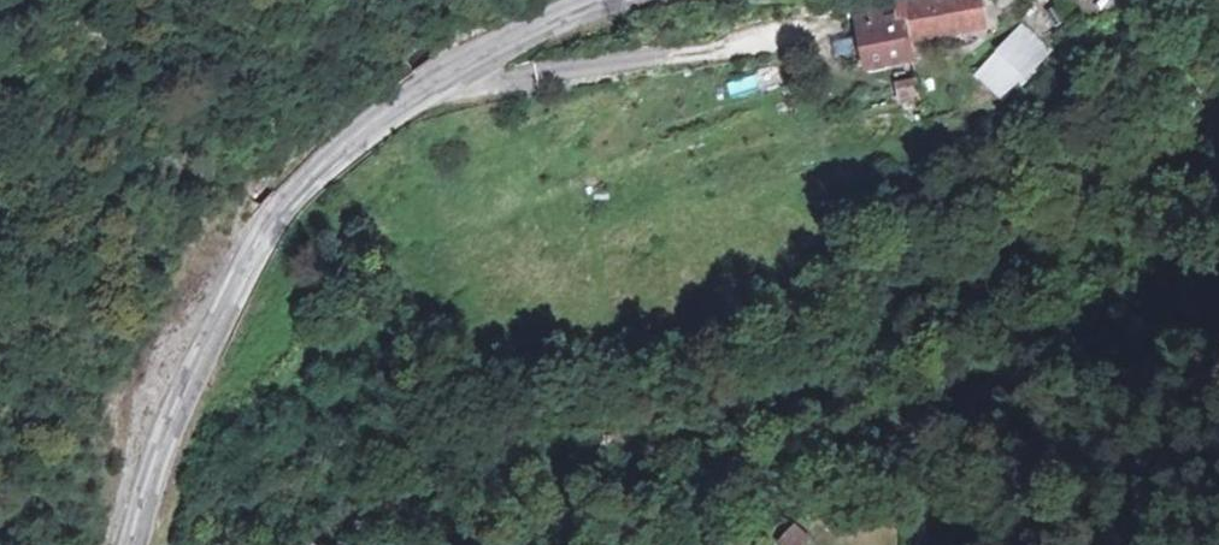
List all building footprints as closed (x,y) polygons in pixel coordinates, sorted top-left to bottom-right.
[(939,0),(899,0),(891,1),(894,19),(896,18),(903,17),(941,10),(939,0)] [(941,10),(903,17),(907,37),(935,32),(978,24),(974,0),(939,0),(941,10)] [(849,10),(852,26),(877,22),(876,6),(849,10)] [(877,22),(852,26),(859,66),(903,58),(896,18),(894,19),(877,22)] [(978,24),(935,32),(938,49),(980,42),(978,24)] [(1017,30),(973,73),(996,97),(1041,53),(1017,30)] [(889,94),(893,107),(914,103),(911,90),(889,94)]
